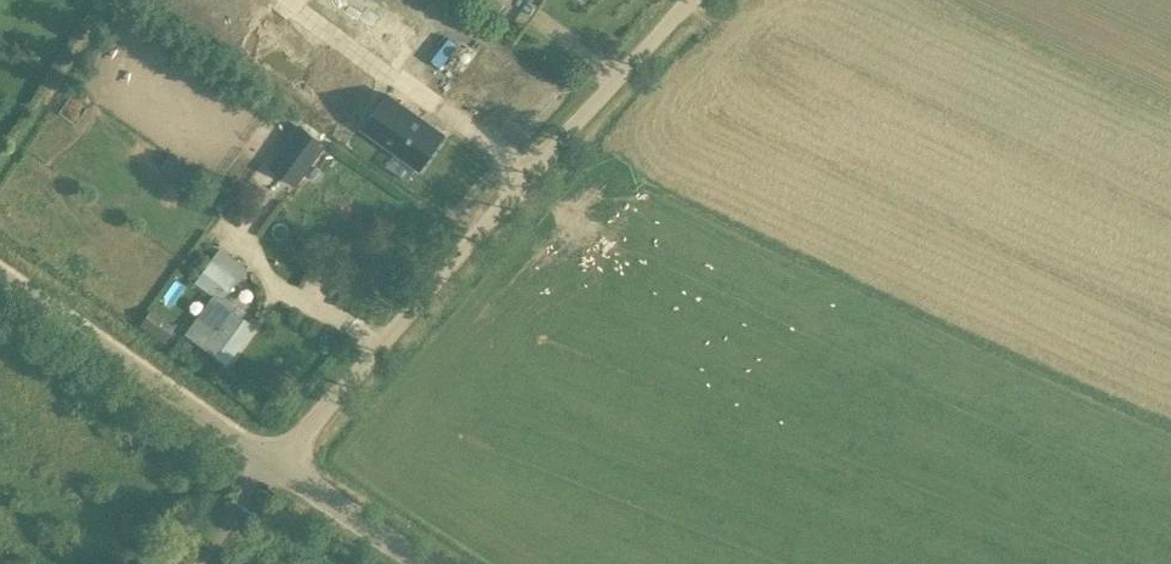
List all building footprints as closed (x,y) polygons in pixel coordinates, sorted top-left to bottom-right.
[(337,72),(370,27),(333,0),(240,0),(337,72)] [(391,102),(366,135),(424,177),(447,144),(391,102)] [(294,183),(322,144),(301,128),(272,167),(294,183)] [(211,260),(195,282),(214,296),(186,334),(207,350),(208,349),(228,363),(253,327),(234,313),(238,309),(226,298),(247,267),(221,247),(211,260)]
